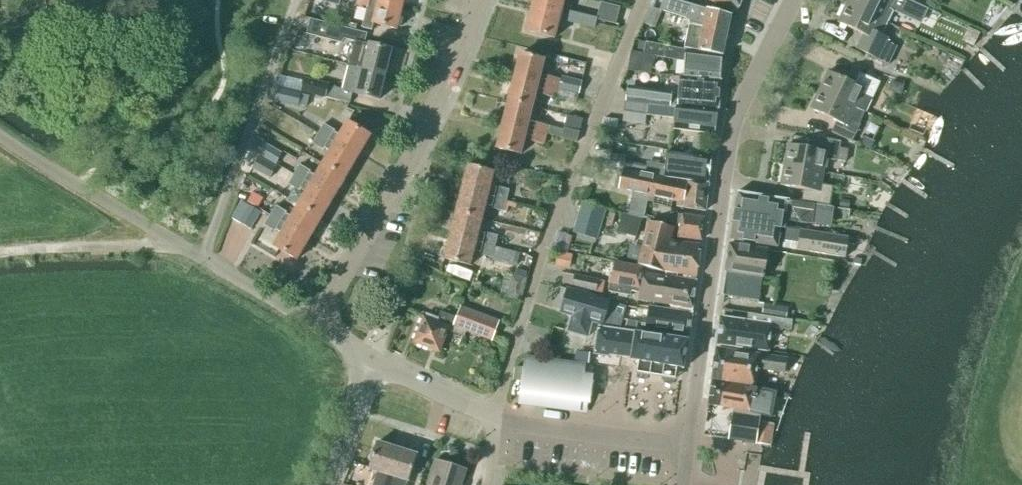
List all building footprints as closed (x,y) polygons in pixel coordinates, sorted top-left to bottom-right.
[(396,30),(402,6),(377,0),(370,0),(369,3),(368,7),(367,7),(361,28),(372,31),(373,24),(396,30)] [(562,4),(563,0),(533,0),(531,8),(559,15),(567,17),(569,10),(570,6),(562,4)] [(660,11),(691,20),(689,25),(685,48),(722,56),(731,16),(707,10),(672,0),(663,0),(660,11)] [(742,0),(710,0),(737,13),(742,0)] [(847,3),(887,23),(893,11),(921,24),(928,9),(910,0),(848,0),(847,3)] [(881,35),(887,23),(847,3),(837,23),(864,35),(859,45),(869,50),(867,55),(889,65),(897,47),(886,41),(888,37),(881,35)] [(618,26),(622,7),(603,4),(599,22),(618,26)] [(553,38),(556,24),(559,15),(531,8),(525,31),(553,38)] [(654,28),(662,12),(660,11),(651,8),(644,24),(654,28)] [(569,10),(567,17),(566,21),(579,25),(582,13),(569,10)] [(592,28),(595,17),(582,13),(579,25),(592,28)] [(307,31),(306,34),(341,42),(345,39),(355,41),(364,44),(367,34),(310,19),(307,31)] [(355,41),(349,65),(385,75),(391,50),(364,44),(355,41)] [(646,42),(643,54),(683,61),(681,76),(720,80),(722,57),(683,53),(684,50),(646,42)] [(514,79),(545,86),(546,82),(538,80),(543,61),(520,55),(514,79)] [(328,86),(325,97),(329,98),(350,103),(353,94),(357,95),(379,100),(385,75),(349,65),(347,76),(343,90),(332,87),(328,86)] [(819,91),(865,113),(872,100),(880,82),(859,73),(854,84),(828,72),(819,91)] [(548,77),(546,82),(545,86),(558,90),(559,89),(561,80),(548,77)] [(561,80),(559,89),(578,94),(579,94),(582,82),(562,77),(561,79),(561,80)] [(671,94),(670,106),(677,106),(718,110),(720,81),(679,77),(678,95),(671,94)] [(302,83),(300,92),(325,97),(328,86),(328,84),(304,78),(304,79),(302,83)] [(536,89),(544,91),(545,86),(514,79),(508,102),(531,108),(536,89)] [(891,81),(889,87),(892,91),(899,94),(902,85),(891,81)] [(558,90),(545,86),(544,91),(543,95),(543,96),(556,99),(556,98),(558,90)] [(629,103),(647,105),(647,103),(670,106),(671,94),(649,91),(643,90),(626,88),(624,102),(629,103)] [(298,105),(300,94),(276,89),(274,100),(298,105)] [(556,98),(556,99),(575,104),(578,94),(559,89),(558,90),(556,98)] [(860,124),(865,113),(819,91),(810,109),(836,122),(831,132),(852,142),(860,124)] [(531,108),(508,102),(502,125),(534,133),(535,130),(535,129),(527,126),(531,108)] [(647,103),(647,105),(646,115),(674,118),(672,129),(715,134),(718,111),(677,106),(670,106),(647,103)] [(566,116),(563,129),(579,133),(582,120),(566,116)] [(600,127),(615,129),(616,121),(603,120),(600,127)] [(329,141),(357,158),(370,137),(346,123),(339,136),(333,133),(329,141)] [(535,130),(534,133),(547,136),(547,135),(547,134),(549,127),(536,123),(535,129),(535,130)] [(318,134),(329,141),(333,133),(334,131),(323,125),(318,134)] [(534,133),(502,125),(496,149),(520,155),(525,135),(533,137),(534,133)] [(549,127),(547,134),(549,135),(561,138),(562,132),(563,130),(549,127)] [(561,138),(561,139),(577,143),(579,133),(563,129),(563,130),(562,132),(561,138)] [(545,145),(547,136),(534,133),(533,137),(533,138),(532,142),(545,146),(545,145)] [(323,150),(324,149),(329,141),(318,134),(312,144),(323,150)] [(704,157),(706,137),(694,136),(691,156),(704,157)] [(784,166),(824,173),(827,159),(837,160),(840,148),(841,141),(818,137),(816,150),(788,145),(784,166)] [(865,138),(861,146),(870,150),(873,142),(865,138)] [(329,141),(324,149),(329,152),(322,164),(345,178),(357,158),(329,141)] [(275,165),(282,153),(262,142),(255,153),(275,165)] [(840,148),(837,160),(846,162),(848,149),(840,148)] [(709,178),(711,160),(667,154),(666,165),(647,162),(645,175),(707,183),(708,177),(709,178)] [(611,155),(609,168),(623,170),(625,158),(611,155)] [(270,178),(277,167),(259,156),(252,168),(270,178)] [(309,174),(304,182),(333,199),(345,178),(322,164),(314,177),(309,174)] [(299,165),(294,175),(304,182),(309,174),(310,172),(299,165)] [(467,166),(461,190),(494,198),(496,189),(490,187),(493,173),(467,166)] [(822,185),(824,173),(784,166),(780,186),(808,191),(806,202),(829,205),(832,186),(822,185)] [(704,212),(708,185),(665,179),(623,170),(618,190),(633,193),(628,216),(644,218),(647,201),(653,203),(653,205),(671,209),(672,201),(678,202),(677,207),(704,212)] [(299,191),(300,189),(304,182),(294,175),(288,185),(299,191)] [(333,199),(304,182),(300,189),(305,193),(298,205),(321,219),(333,199)] [(494,198),(506,201),(509,190),(496,187),(496,189),(494,198)] [(456,213),(482,219),(485,206),(491,207),(494,198),(461,190),(456,213)] [(811,224),(814,204),(790,201),(790,200),(737,191),(730,240),(776,247),(779,229),(785,230),(786,220),(811,224)] [(494,198),(491,207),(491,209),(503,212),(506,201),(494,198)] [(840,199),(839,206),(848,208),(849,201),(840,199)] [(251,229),(261,212),(242,201),(232,218),(251,229)] [(597,240),(605,210),(581,203),(572,233),(597,240)] [(321,219),(298,205),(290,218),(285,214),(280,222),(309,239),(321,219)] [(269,216),(280,222),(285,214),(286,213),(275,206),(269,216)] [(456,213),(450,236),(482,244),(485,235),(478,233),(482,219),(456,213)] [(701,241),(704,219),(682,216),(669,214),(667,223),(681,224),(679,238),(701,241)] [(280,222),(269,216),(264,226),(275,232),(276,230),(280,222)] [(280,222),(276,230),(281,233),(273,246),(297,260),(309,239),(280,222)] [(696,277),(700,246),(672,242),(674,229),(649,222),(638,265),(668,273),(696,277)] [(846,257),(848,239),(786,229),(783,247),(846,257)] [(482,244),(494,247),(497,236),(485,233),(485,235),(482,244)] [(480,253),(482,244),(450,236),(444,260),(470,266),(474,252),(480,253)] [(494,247),(482,244),(480,253),(480,255),(492,258),(494,247)] [(766,250),(729,244),(724,279),(721,295),(758,301),(766,250)] [(499,262),(523,270),(527,256),(503,248),(499,262)] [(640,272),(641,272),(641,269),(614,263),(610,283),(608,292),(629,296),(630,291),(638,293),(640,273),(640,272)] [(696,282),(641,272),(640,272),(640,273),(638,293),(639,293),(638,300),(692,310),(696,282)] [(603,293),(605,282),(599,280),(599,279),(574,274),(572,287),(596,293),(597,292),(603,293)] [(511,275),(506,296),(520,299),(526,279),(511,275)] [(620,328),(626,307),(598,299),(567,290),(562,309),(574,312),(568,331),(588,337),(593,321),(620,328)] [(761,316),(771,318),(785,320),(787,308),(763,305),(761,316)] [(453,326),(454,326),(466,331),(492,341),(499,321),(461,306),(456,318),(453,326)] [(689,338),(691,314),(649,306),(645,332),(646,330),(689,338)] [(414,343),(438,352),(448,327),(452,329),(454,326),(453,326),(456,318),(440,312),(438,318),(425,313),(414,343)] [(720,318),(716,345),(767,351),(770,329),(787,331),(788,322),(747,315),(746,321),(720,318)] [(631,321),(629,332),(644,335),(644,330),(645,324),(631,321)] [(683,369),(687,341),(644,335),(629,332),(599,328),(595,355),(610,357),(611,356),(632,359),(631,361),(633,361),(631,375),(678,383),(681,369),(683,369)] [(786,374),(788,359),(716,349),(712,380),(754,386),(757,369),(786,374)] [(575,351),(574,363),(588,364),(589,353),(575,351)] [(592,369),(592,368),(526,359),(524,368),(522,382),(520,403),(586,412),(586,410),(579,410),(585,369),(592,369)] [(515,367),(513,381),(514,381),(522,382),(524,368),(515,367)] [(769,417),(771,408),(775,393),(754,388),(712,381),(708,405),(750,412),(769,417)] [(756,444),(760,419),(732,414),(728,440),(756,444)] [(373,484),(385,484),(396,449),(377,443),(368,469),(377,472),(373,484)] [(385,484),(407,484),(416,455),(396,449),(385,484)] [(465,471),(436,461),(428,484),(460,484),(465,471)]
